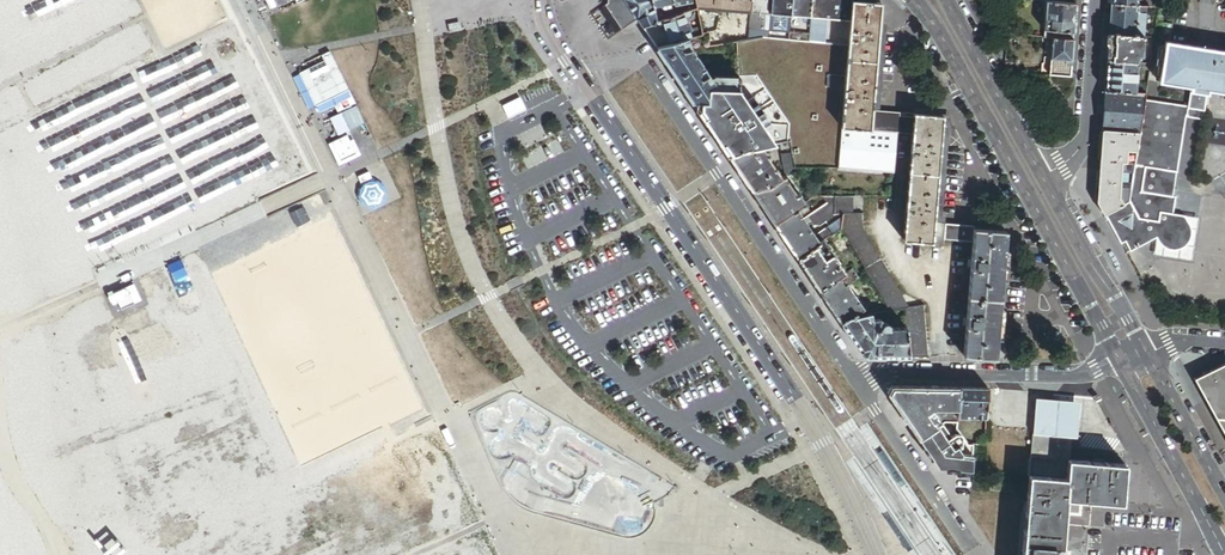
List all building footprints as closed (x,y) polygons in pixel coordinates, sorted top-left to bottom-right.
[(51,11),(72,0),(46,0),(51,11)] [(276,9),(295,0),(271,0),(276,9)] [(609,4),(608,5),(624,29),(637,20),(623,0),(610,0),(609,4)] [(652,0),(623,0),(637,20),(642,28),(657,23),(656,19),(654,8),(652,0)] [(674,0),(652,0),(654,8),(661,6),(663,9),(672,6),(671,4),(675,3),(674,0)] [(696,2),(697,7),(698,9),(751,14),(752,0),(695,0),(696,2)] [(751,14),(771,15),(772,0),(752,0),(751,14)] [(771,15),(770,32),(769,39),(789,41),(789,34),(790,17),(792,0),(772,0),(771,15)] [(790,17),(811,19),(812,0),(792,0),(790,17)] [(811,19),(828,20),(851,22),(853,0),(812,0),(811,19)] [(851,22),(846,76),(845,90),(842,129),(871,132),(873,111),(882,4),(875,4),(876,0),(853,0),(851,22)] [(1074,33),(1076,5),(1047,2),(1044,31),(1074,33)] [(889,5),(882,4),(873,111),(880,112),(889,5)] [(1136,6),(1112,4),(1110,34),(1143,37),(1146,7),(1136,6)] [(621,31),(624,29),(608,5),(604,6),(621,31)] [(677,15),(684,12),(682,5),(675,6),(676,10),(677,15)] [(1165,6),(1159,5),(1159,8),(1155,32),(1170,34),(1172,24),(1162,23),(1165,6)] [(698,9),(697,7),(684,12),(688,26),(690,25),(692,31),(689,32),(691,39),(704,35),(698,9)] [(688,26),(684,12),(677,15),(672,17),(663,20),(670,45),(688,40),(691,39),(689,32),(692,31),(690,25),(688,26)] [(811,19),(809,35),(809,42),(826,44),(828,20),(811,19)] [(670,45),(663,20),(660,21),(657,23),(642,28),(656,49),(670,45)] [(770,32),(749,30),(749,41),(762,38),(769,39),(770,32)] [(1073,40),(1074,33),(1044,31),(1044,37),(1052,38),(1073,40)] [(809,35),(789,34),(789,41),(809,42),(809,35)] [(1142,57),(1143,37),(1110,34),(1108,60),(1137,63),(1138,63),(1138,60),(1138,57),(1142,57)] [(203,51),(196,37),(46,109),(52,123),(203,51)] [(1073,40),(1052,38),(1049,75),(1071,77),(1073,40)] [(691,49),(688,40),(670,45),(656,49),(693,104),(708,105),(707,90),(739,88),(738,78),(714,77),(711,79),(701,65),(702,64),(697,57),(696,57),(691,49)] [(1165,42),(1159,83),(1190,88),(1190,92),(1192,92),(1205,94),(1207,95),(1208,91),(1224,94),(1224,52),(1165,42)] [(350,93),(329,51),(304,63),(311,76),(305,79),(320,108),(350,93)] [(211,70),(205,57),(55,130),(61,144),(211,70)] [(1136,69),(1137,63),(1108,60),(1105,91),(1135,93),(1136,69)] [(228,89),(221,75),(63,150),(70,165),(228,89)] [(845,90),(846,76),(829,75),(828,88),(845,90)] [(739,90),(739,88),(707,90),(708,105),(693,104),(729,157),(743,151),(762,147),(776,145),(765,129),(772,124),(753,97),(746,100),(739,90)] [(1138,134),(1139,134),(1145,99),(1146,94),(1135,93),(1105,91),(1102,131),(1138,134)] [(243,105),(237,92),(74,171),(81,185),(243,105)] [(1180,115),(1201,119),(1205,94),(1192,92),(1189,107),(1145,99),(1139,134),(1129,202),(1128,202),(1105,215),(1121,244),(1125,242),(1131,252),(1156,238),(1154,255),(1192,260),(1198,217),(1192,216),(1185,215),(1173,213),(1176,196),(1173,196),(1177,171),(1169,170),(1172,154),(1174,154),(1180,115)] [(520,98),(503,106),(509,119),(526,111),(520,98)] [(880,112),(873,111),(871,132),(898,134),(913,135),(914,115),(880,112)] [(253,127),(246,112),(84,192),(92,207),(253,127)] [(944,117),(914,115),(913,135),(904,241),(933,244),(935,224),(944,117)] [(944,117),(935,224),(946,225),(946,217),(943,216),(951,118),(944,117)] [(898,134),(871,132),(842,129),(839,169),(894,174),(898,134)] [(1133,165),(1138,134),(1102,131),(1097,202),(1104,215),(1105,215),(1128,202),(1130,191),(1120,190),(1121,164),(1133,165)] [(263,147),(257,133),(105,206),(111,220),(263,147)] [(769,156),(762,147),(743,151),(729,157),(752,191),(768,186),(781,178),(767,157),(769,156)] [(786,175),(795,169),(792,152),(782,154),(786,175)] [(797,196),(783,177),(781,178),(768,186),(752,191),(774,225),(796,210),(805,204),(799,195),(797,196)] [(827,203),(802,220),(811,233),(826,223),(829,227),(814,237),(819,245),(824,242),(842,229),(844,215),(834,215),(834,197),(815,197),(805,204),(796,210),(796,211),(816,198),(823,198),(827,203)] [(852,216),(852,198),(834,197),(834,215),(844,215),(842,229),(889,311),(905,309),(908,309),(864,231),(862,224),(862,215),(852,216)] [(816,198),(796,211),(802,220),(827,203),(823,198),(816,198)] [(796,211),(796,210),(774,225),(797,259),(819,245),(814,237),(811,233),(802,220),(796,211)] [(946,225),(935,224),(933,244),(944,245),(944,240),(946,225)] [(946,225),(944,240),(974,242),(975,230),(975,227),(946,225)] [(995,359),(1005,232),(975,230),(974,242),(964,356),(995,359)] [(833,255),(824,242),(819,245),(797,259),(819,292),(842,277),(846,274),(836,260),(833,255)] [(859,280),(852,270),(846,274),(842,277),(848,286),(859,280)] [(848,286),(842,277),(819,292),(841,324),(852,317),(863,309),(848,286)] [(135,298),(129,285),(112,293),(118,306),(135,298)] [(909,358),(927,358),(923,306),(908,309),(905,309),(907,328),(909,358)] [(868,358),(909,358),(907,328),(890,328),(890,327),(889,325),(887,324),(885,324),(881,319),(873,321),(872,314),(852,317),(841,324),(862,355),(868,358)] [(1194,380),(1209,407),(1224,436),(1224,364),(1194,380)] [(958,411),(959,388),(892,387),(888,394),(907,422),(919,440),(937,428),(935,425),(936,424),(935,423),(939,420),(933,412),(934,410),(958,411)] [(958,419),(986,419),(988,389),(959,388),(958,411),(958,419)] [(1034,418),(1033,434),(1058,436),(1058,435),(1077,436),(1078,420),(1080,403),(1036,399),(1034,418)] [(957,431),(958,423),(944,423),(937,428),(919,440),(939,469),(972,472),(974,446),(968,446),(957,431)] [(1068,460),(1069,461),(1071,447),(1071,437),(1058,436),(1033,434),(1029,476),(1066,479),(1068,460)] [(1058,435),(1058,436),(1071,437),(1071,447),(1079,448),(1080,437),(1077,436),(1058,435)] [(1029,476),(1022,554),(1062,554),(1067,499),(1122,504),(1126,465),(1069,461),(1068,460),(1066,479),(1029,476)]
